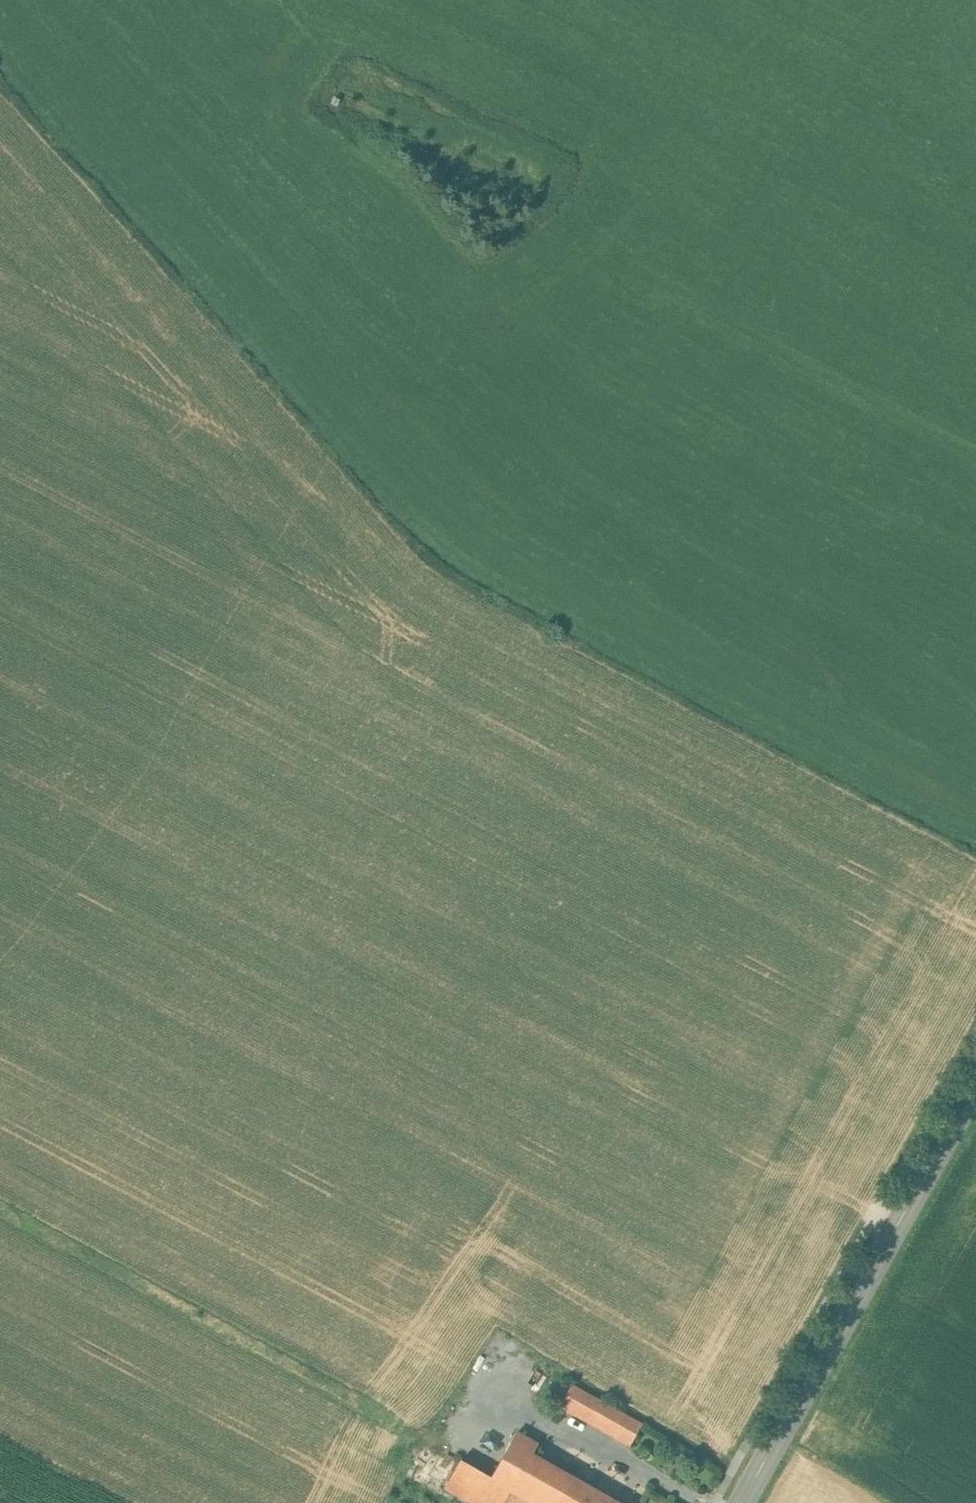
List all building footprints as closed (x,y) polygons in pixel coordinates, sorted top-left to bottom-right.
[(643,1427),(572,1387),(560,1407),(632,1447),(643,1427)] [(531,1456),(536,1446),(516,1434),(492,1478),(491,1479),(513,1490),(535,1502),(597,1502),(601,1495),(531,1456)] [(462,1461),(448,1486),(459,1492),(479,1502),(506,1502),(513,1490),(491,1479),(492,1478),(462,1461)]
